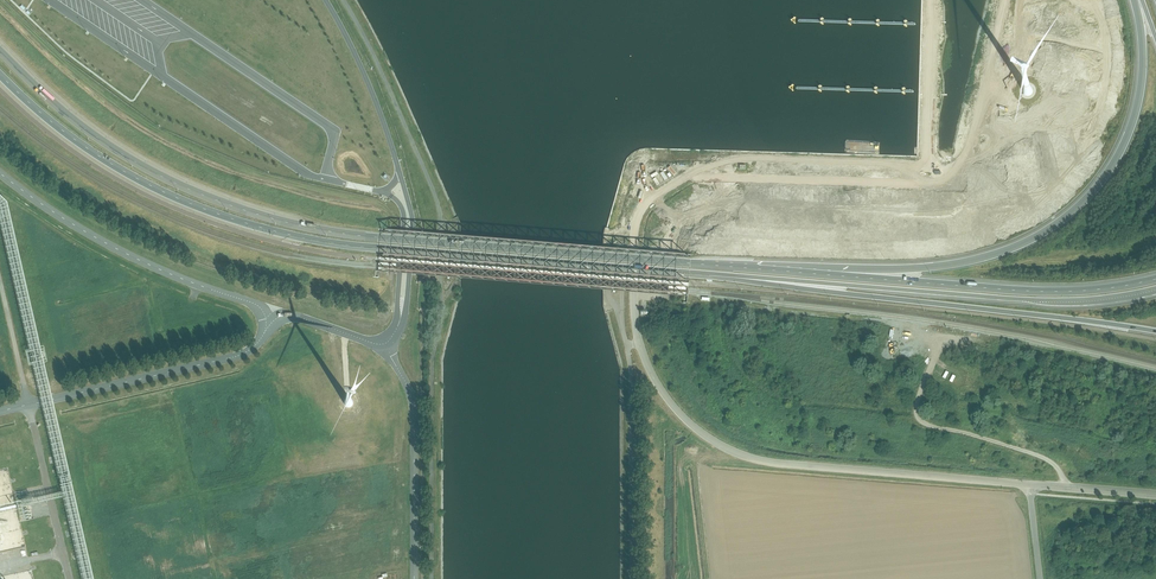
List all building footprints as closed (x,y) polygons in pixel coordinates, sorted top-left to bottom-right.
[(667,168),(673,175),(676,173),(670,165),(667,168)] [(659,175),(652,178),(655,185),(662,182),(659,175)]
